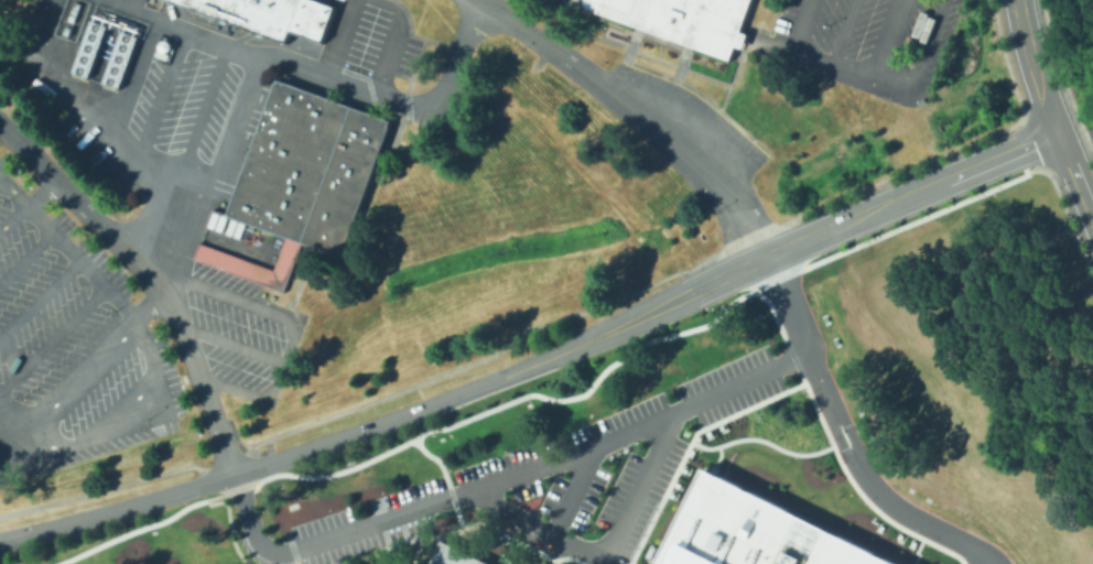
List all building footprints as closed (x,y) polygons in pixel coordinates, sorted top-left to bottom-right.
[(285,43),(290,31),(321,42),(334,7),(316,0),(164,0),(285,43)] [(729,57),(750,0),(571,0),(729,57)] [(72,73),(101,81),(100,85),(119,90),(137,23),(100,13),(99,16),(89,13),(72,73)] [(278,80),(228,217),(343,259),(392,121),(278,80)] [(702,468),(896,563),(654,563),(702,468)] [(441,540),(490,563),(429,563),(441,540)]
